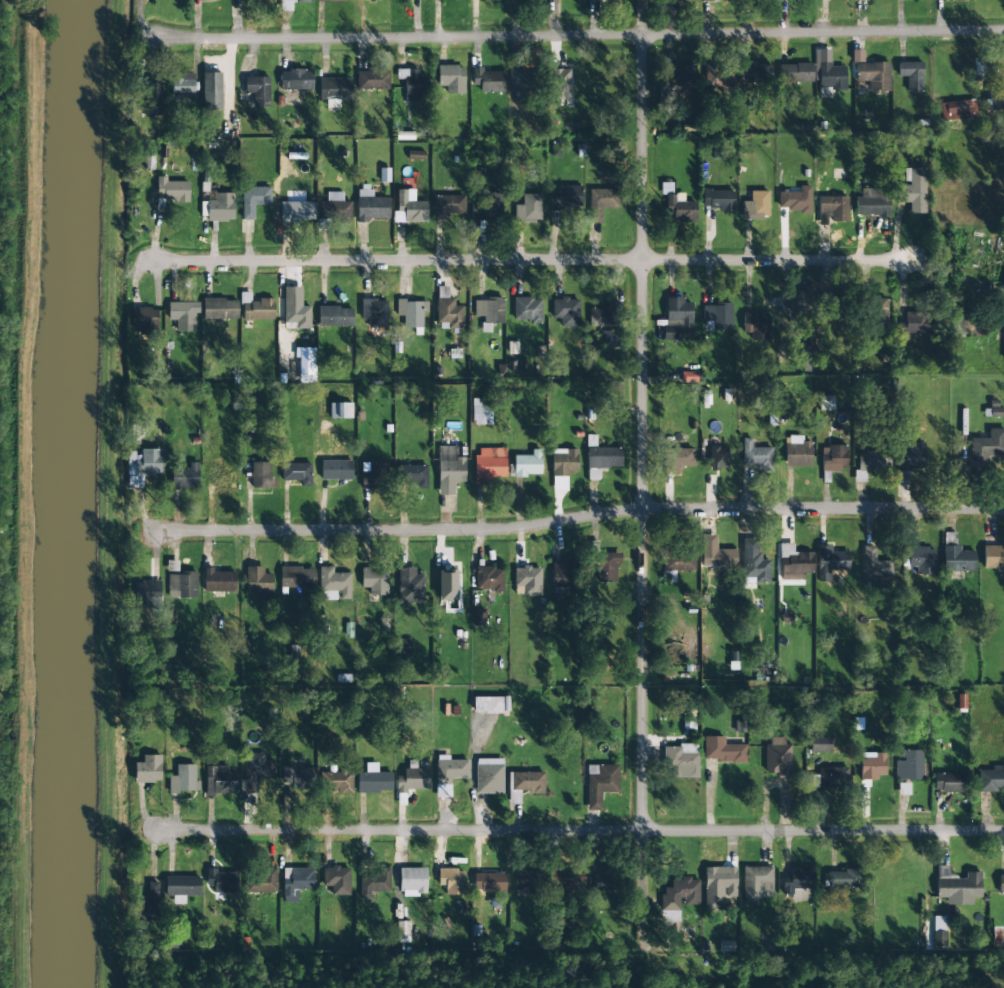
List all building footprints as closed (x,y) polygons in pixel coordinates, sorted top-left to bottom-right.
[(279,11),(292,12),(292,3),(310,3),(310,0),(279,0),(279,11)] [(844,67),(830,67),(829,50),(815,50),(816,90),(845,89),(844,67)] [(889,90),(889,63),(863,63),(863,50),(854,50),(854,82),(867,82),(868,91),(889,90)] [(989,81),(985,56),(971,58),(976,84),(989,81)] [(704,64),(706,92),(732,90),(730,62),(704,64)] [(898,77),(906,77),(907,92),(923,92),(922,63),(897,63),(898,77)] [(771,82),(770,64),(740,66),(741,84),(771,82)] [(779,83),(812,82),(812,64),(778,64),(779,83)] [(664,67),(665,88),(678,88),(695,87),(694,65),(664,67)] [(463,66),(437,66),(438,87),(445,86),(445,94),(464,94),(463,66)] [(510,94),(533,93),(532,74),(523,75),(523,66),(508,67),(510,94)] [(482,72),(482,68),(471,68),(472,86),(479,86),(480,93),(503,93),(503,72),(482,72)] [(418,70),(397,69),(396,79),(405,80),(404,101),(424,101),(425,76),(418,76),(418,70)] [(550,100),(569,101),(569,69),(550,69),(550,100)] [(280,90),(312,90),(312,71),(280,70),(280,90)] [(356,72),(357,90),(389,89),(388,71),(356,72)] [(203,110),(222,110),(221,73),(202,73),(203,110)] [(171,103),(194,102),(193,74),(181,74),(181,78),(171,78),(171,103)] [(245,78),(245,94),(253,93),(253,107),(269,106),(269,77),(245,78)] [(351,78),(319,79),(319,100),(326,100),(326,108),(339,108),(339,100),(351,99),(351,78)] [(161,116),(162,83),(145,82),(144,116),(161,116)] [(987,90),(991,112),(1003,110),(1003,87),(987,90)] [(941,124),(966,123),(966,118),(975,118),(975,101),(940,102),(941,124)] [(424,152),(408,151),(407,160),(423,160),(424,152)] [(909,203),(909,214),(925,214),(926,168),(904,168),(904,184),(896,184),(896,203),(909,203)] [(157,200),(188,201),(189,182),(166,181),(166,177),(157,177),(157,200)] [(695,202),(684,202),(684,193),(672,194),(672,183),(661,184),(661,195),(668,195),(668,222),(696,222),(695,202)] [(581,209),(581,186),(556,187),(557,193),(550,193),(550,209),(581,209)] [(810,186),(799,186),(799,192),(777,193),(778,208),(788,207),(788,213),(811,213),(810,186)] [(271,205),(270,187),(241,188),(242,220),(254,220),(253,206),(271,205)] [(389,198),(372,197),(373,188),(358,187),(357,223),(366,223),(366,219),(388,220),(389,198)] [(618,190),(589,189),(588,223),(601,223),(602,208),(617,209),(618,190)] [(855,216),(889,216),(889,194),(881,194),(881,189),(860,189),(860,197),(855,197),(855,216)] [(395,190),(396,223),(427,223),(426,202),(415,202),(414,190),(395,190)] [(733,210),(733,190),(702,191),(702,210),(733,210)] [(768,191),(750,192),(750,201),(741,201),(742,220),(754,220),(754,217),(768,217),(768,191)] [(201,201),(200,220),(233,221),(233,193),(214,193),(214,201),(201,201)] [(350,222),(350,202),(342,202),(342,193),(330,193),(330,205),(319,205),(319,231),(327,231),(327,222),(350,222)] [(514,222),(541,222),(541,194),(522,195),(522,206),(514,206),(514,222)] [(470,196),(471,220),(502,219),(501,195),(470,196)] [(464,196),(433,196),(433,220),(448,220),(448,214),(464,214),(464,196)] [(818,225),(828,226),(828,222),(847,222),(847,197),(818,197),(818,225)] [(314,222),(314,203),(280,202),(280,221),(314,222)] [(283,323),(295,323),(295,329),(309,329),(309,307),(302,306),(302,298),(297,298),(297,286),(284,286),(283,323)] [(811,291),(795,291),(795,295),(779,295),(779,317),(804,316),(804,312),(811,312),(811,291)] [(241,320),(274,320),(274,300),(250,300),(250,292),(241,292),(241,320)] [(830,311),(830,318),(839,318),(838,294),(819,295),(820,311),(830,311)] [(692,303),(683,303),(683,297),(664,298),(664,341),(692,340),(692,303)] [(513,322),(541,322),(541,299),(513,298),(513,322)] [(868,324),(887,325),(888,298),(869,298),(868,324)] [(237,319),(237,299),(202,300),(203,320),(237,319)] [(436,328),(462,328),(462,306),(454,306),(454,299),(436,299),(436,328)] [(503,299),(474,300),(474,317),(483,317),(483,324),(503,324),(503,299)] [(578,299),(551,299),(552,319),(560,319),(560,327),(579,327),(578,299)] [(360,301),(360,320),(368,319),(368,329),(388,328),(387,300),(360,301)] [(396,316),(403,316),(403,328),(422,328),(422,312),(427,312),(427,301),(396,301),(396,316)] [(606,309),(589,308),(589,326),(618,327),(618,302),(607,302),(606,309)] [(176,332),(195,332),(195,303),(168,303),(168,320),(176,320),(176,332)] [(702,305),(703,321),(712,321),(712,330),(732,330),(731,305),(702,305)] [(131,309),(131,334),(157,333),(157,308),(131,309)] [(317,327),(352,327),(352,308),(317,308),(317,327)] [(927,313),(904,312),(904,323),(897,323),(896,340),(907,340),(907,334),(926,334),(927,313)] [(742,333),(750,334),(750,340),(768,341),(768,313),(743,313),(742,333)] [(599,348),(621,348),(620,331),(599,332),(599,348)] [(818,411),(833,411),(833,397),(818,397),(818,411)] [(490,425),(491,400),(472,399),(472,425),(490,425)] [(351,403),(329,403),(330,419),(352,418),(351,403)] [(969,439),(969,462),(987,462),(987,457),(1003,457),(1003,429),(988,429),(988,438),(969,439)] [(621,469),(621,448),(596,448),(596,436),(587,436),(586,468),(621,469)] [(810,467),(811,442),(802,442),(802,437),(784,437),(784,467),(810,467)] [(771,448),(751,448),(751,439),(742,439),(742,467),(760,466),(760,471),(772,471),(771,448)] [(923,444),(896,444),(898,481),(906,481),(905,472),(924,471),(923,444)] [(465,483),(464,458),(456,458),(456,446),(437,447),(438,496),(453,495),(453,483),(465,483)] [(822,471),(847,470),(846,446),(821,447),(822,471)] [(506,478),(505,448),(475,449),(475,485),(490,484),(490,478),(506,478)] [(727,470),(728,449),(710,448),(709,469),(727,470)] [(127,488),(143,488),(143,475),(161,475),(161,450),(139,449),(139,453),(128,453),(127,488)] [(577,449),(551,450),(551,475),(577,475),(577,449)] [(693,449),(665,449),(665,474),(680,473),(680,467),(694,467),(693,449)] [(531,456),(513,455),(513,464),(509,464),(508,476),(540,476),(541,450),(531,450),(531,456)] [(857,452),(858,471),(882,470),(882,452),(857,452)] [(321,480),(352,480),(352,461),(321,461),(321,480)] [(270,462),(251,463),(251,487),(271,486),(270,462)] [(189,468),(171,469),(171,489),(199,488),(198,463),(189,463),(189,468)] [(310,464),(281,463),(281,481),(300,481),(300,486),(310,486),(310,464)] [(361,488),(384,488),(384,463),(361,463),(361,488)] [(205,465),(206,491),(237,490),(237,471),(222,472),(222,465),(205,465)] [(427,466),(397,465),(397,482),(416,483),(415,488),(426,489),(427,466)] [(854,482),(865,482),(866,471),(854,471),(854,482)] [(567,489),(567,478),(552,477),(552,488),(567,489)] [(974,571),(974,551),(957,551),(956,533),(942,533),(943,572),(974,571)] [(735,549),(716,550),(716,535),(701,536),(701,567),(735,567),(735,549)] [(743,584),(769,583),(769,561),(759,561),(759,539),(742,540),(743,584)] [(780,544),(780,580),(804,580),(803,573),(812,573),(812,552),(793,553),(793,544),(780,544)] [(829,582),(829,571),(848,570),(848,552),(831,552),(831,546),(816,546),(817,582),(829,582)] [(983,546),(983,569),(1003,569),(1003,546),(983,546)] [(892,562),(874,561),(875,547),(862,547),(862,580),(891,580),(892,562)] [(916,575),(934,575),(934,548),(908,548),(908,568),(916,568),(916,575)] [(694,571),(694,549),(663,550),(664,572),(694,571)] [(621,554),(594,553),(593,571),(598,572),(597,582),(614,583),(615,565),(620,565),(621,554)] [(552,588),(569,588),(569,562),(551,563),(552,588)] [(263,567),(245,567),(245,593),(261,593),(261,598),(271,598),(272,574),(263,574),(263,567)] [(350,573),(333,573),(333,567),(320,567),(319,598),(338,599),(338,600),(350,600),(350,573)] [(415,567),(397,568),(398,604),(424,603),(423,573),(415,573),(415,567)] [(475,590),(502,591),(503,568),(476,567),(475,590)] [(540,596),(541,568),(514,567),(514,587),(522,587),(522,596),(540,596)] [(234,572),(213,572),(213,568),(204,568),(203,592),(234,593),(234,572)] [(279,588),(313,588),(313,568),(280,568),(279,588)] [(368,595),(387,596),(387,569),(361,568),(360,588),(369,588),(368,595)] [(438,601),(455,601),(456,569),(438,569),(438,601)] [(197,573),(168,573),(167,598),(196,598),(197,573)] [(160,582),(135,582),(134,609),(160,609),(160,582)] [(473,698),(473,714),(509,713),(509,697),(473,698)] [(703,737),(704,762),(746,761),(745,745),(724,745),(724,737),(703,737)] [(765,775),(790,775),(791,747),(784,746),(784,738),(765,737),(765,775)] [(830,738),(810,738),(810,752),(829,753),(830,738)] [(698,745),(663,745),(663,778),(698,778),(698,745)] [(895,761),(895,781),(922,780),(921,751),(901,751),(901,761),(895,761)] [(885,775),(885,754),(874,753),(874,758),(859,758),(859,780),(873,780),(873,775),(885,775)] [(244,754),(245,779),(273,778),(273,761),(264,761),(264,754),(244,754)] [(160,756),(143,755),(142,763),(134,763),(134,783),(160,783),(160,756)] [(436,798),(450,798),(451,779),(468,779),(468,761),(448,760),(448,756),(436,756),(436,798)] [(503,759),(475,759),(475,794),(503,794),(503,759)] [(396,776),(396,794),(405,794),(405,790),(428,790),(428,769),(416,769),(416,761),(406,761),(406,776),(396,776)] [(281,782),(291,782),(291,785),(315,784),(314,768),(302,768),(302,763),(281,764),(281,782)] [(391,772),(377,773),(377,763),(365,764),(365,773),(357,773),(357,793),(391,792),(391,772)] [(195,765),(176,765),(176,776),(168,776),(168,791),(199,791),(199,782),(195,782),(195,765)] [(586,765),(587,811),(601,811),(600,793),(618,793),(618,765),(586,765)] [(228,766),(205,766),(205,795),(236,794),(235,772),(228,773),(228,766)] [(977,791),(1003,791),(1003,766),(991,766),(991,771),(977,770),(977,791)] [(818,776),(811,775),(811,790),(834,791),(835,777),(829,776),(830,768),(818,768),(818,776)] [(321,772),(321,792),(351,793),(352,773),(321,772)] [(544,773),(508,773),(508,805),(520,805),(520,793),(544,793),(544,773)] [(934,793),(963,792),(962,773),(933,774),(934,793)] [(245,794),(256,794),(256,779),(245,779),(245,794)] [(909,795),(909,784),(898,784),(897,795),(909,795)] [(981,872),(965,872),(965,877),(949,877),(949,866),(936,866),(936,899),(945,899),(945,905),(972,905),(972,898),(981,899),(981,872)] [(348,896),(349,868),(323,867),(322,886),(331,886),(331,895),(348,896)] [(704,868),(705,906),(736,905),(735,867),(704,868)] [(743,905),(761,905),(761,898),(772,898),(772,867),(742,868),(743,905)] [(276,868),(255,869),(255,874),(244,875),(244,893),(276,893),(276,868)] [(282,902),(298,903),(299,890),(313,890),(313,869),(283,868),(282,902)] [(360,899),(370,899),(369,893),(390,892),(389,868),(377,869),(377,873),(359,873),(360,899)] [(425,868),(399,869),(400,896),(426,896),(425,868)] [(216,873),(216,869),(206,869),(206,886),(213,886),(213,893),(237,893),(237,873),(216,873)] [(445,895),(464,895),(464,869),(438,870),(438,886),(445,885),(445,895)] [(515,890),(538,890),(538,870),(514,870),(515,890)] [(548,871),(549,887),(583,886),(583,870),(548,871)] [(828,871),(828,888),(861,887),(860,870),(828,871)] [(473,874),(474,892),(505,891),(505,873),(473,874)] [(589,891),(607,891),(607,875),(589,875),(589,891)] [(699,880),(690,881),(690,879),(671,879),(671,888),(662,888),(662,911),(681,911),(681,906),(700,905),(699,880)] [(933,947),(945,947),(945,917),(933,917),(933,947)] [(409,943),(409,921),(396,922),(396,943),(409,943)]
